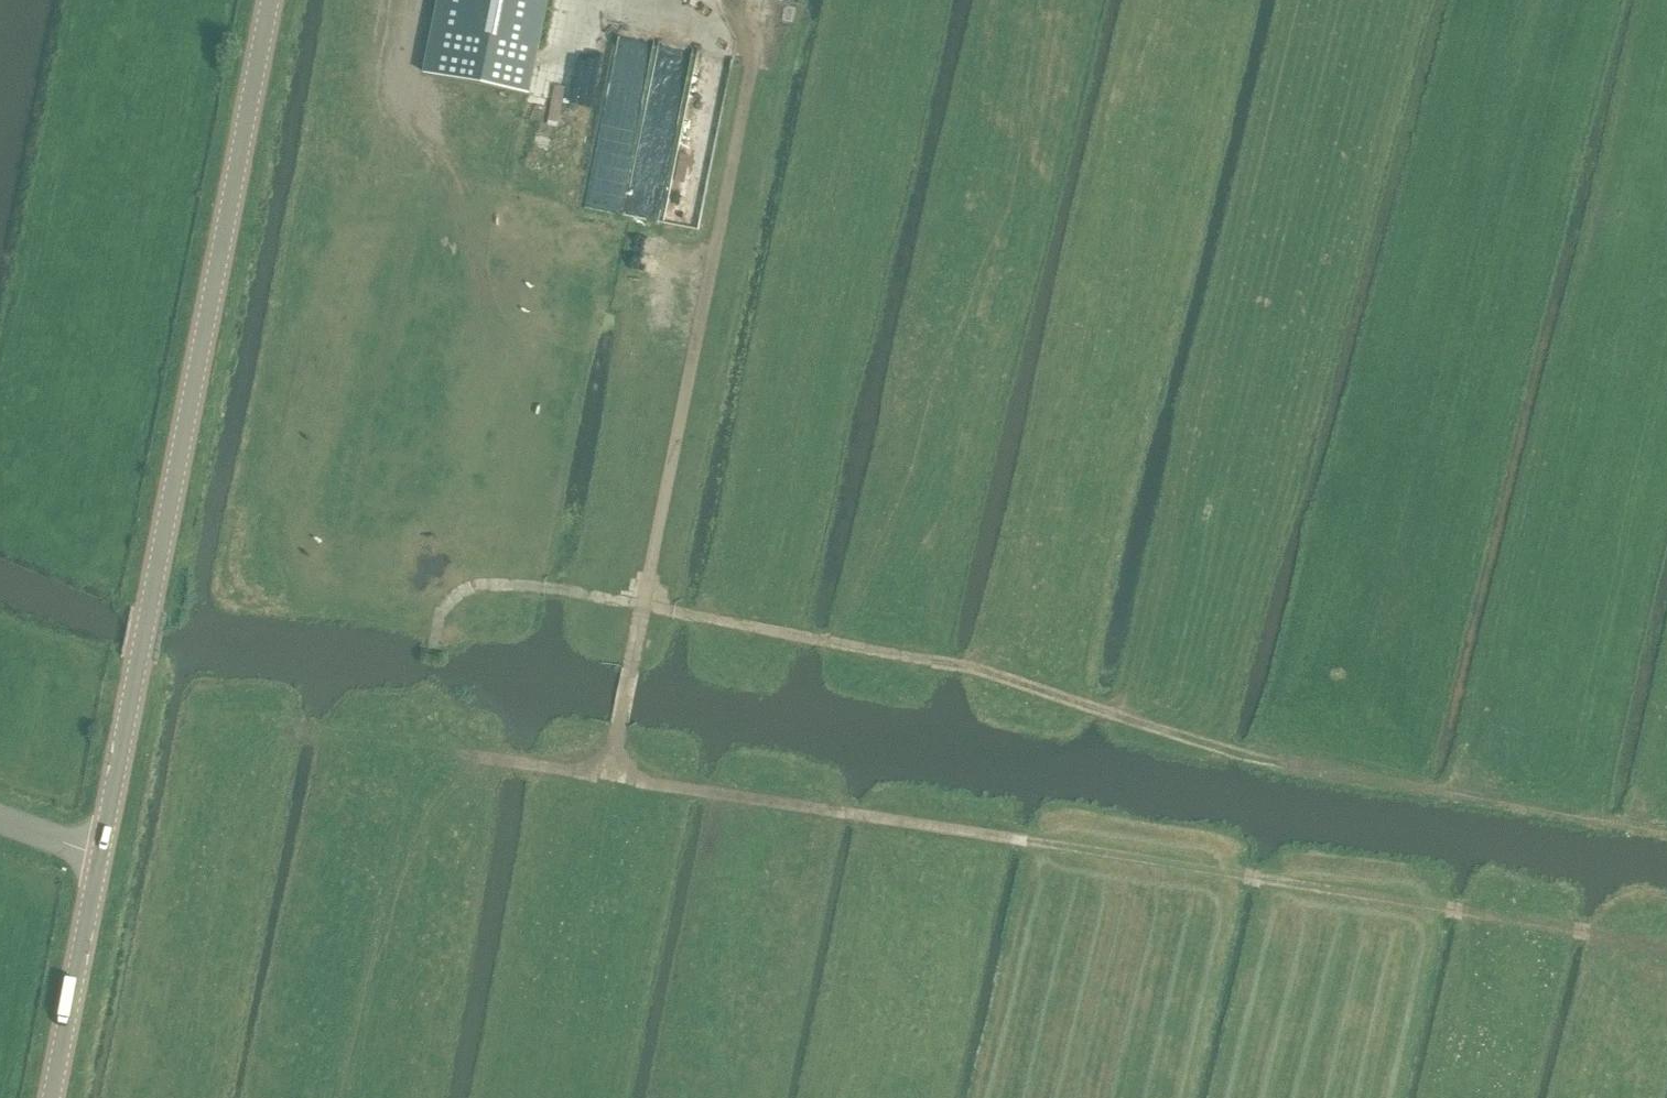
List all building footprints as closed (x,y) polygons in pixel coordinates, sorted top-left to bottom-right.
[(548,0),(439,0),(425,72),(529,93),(548,0)]
